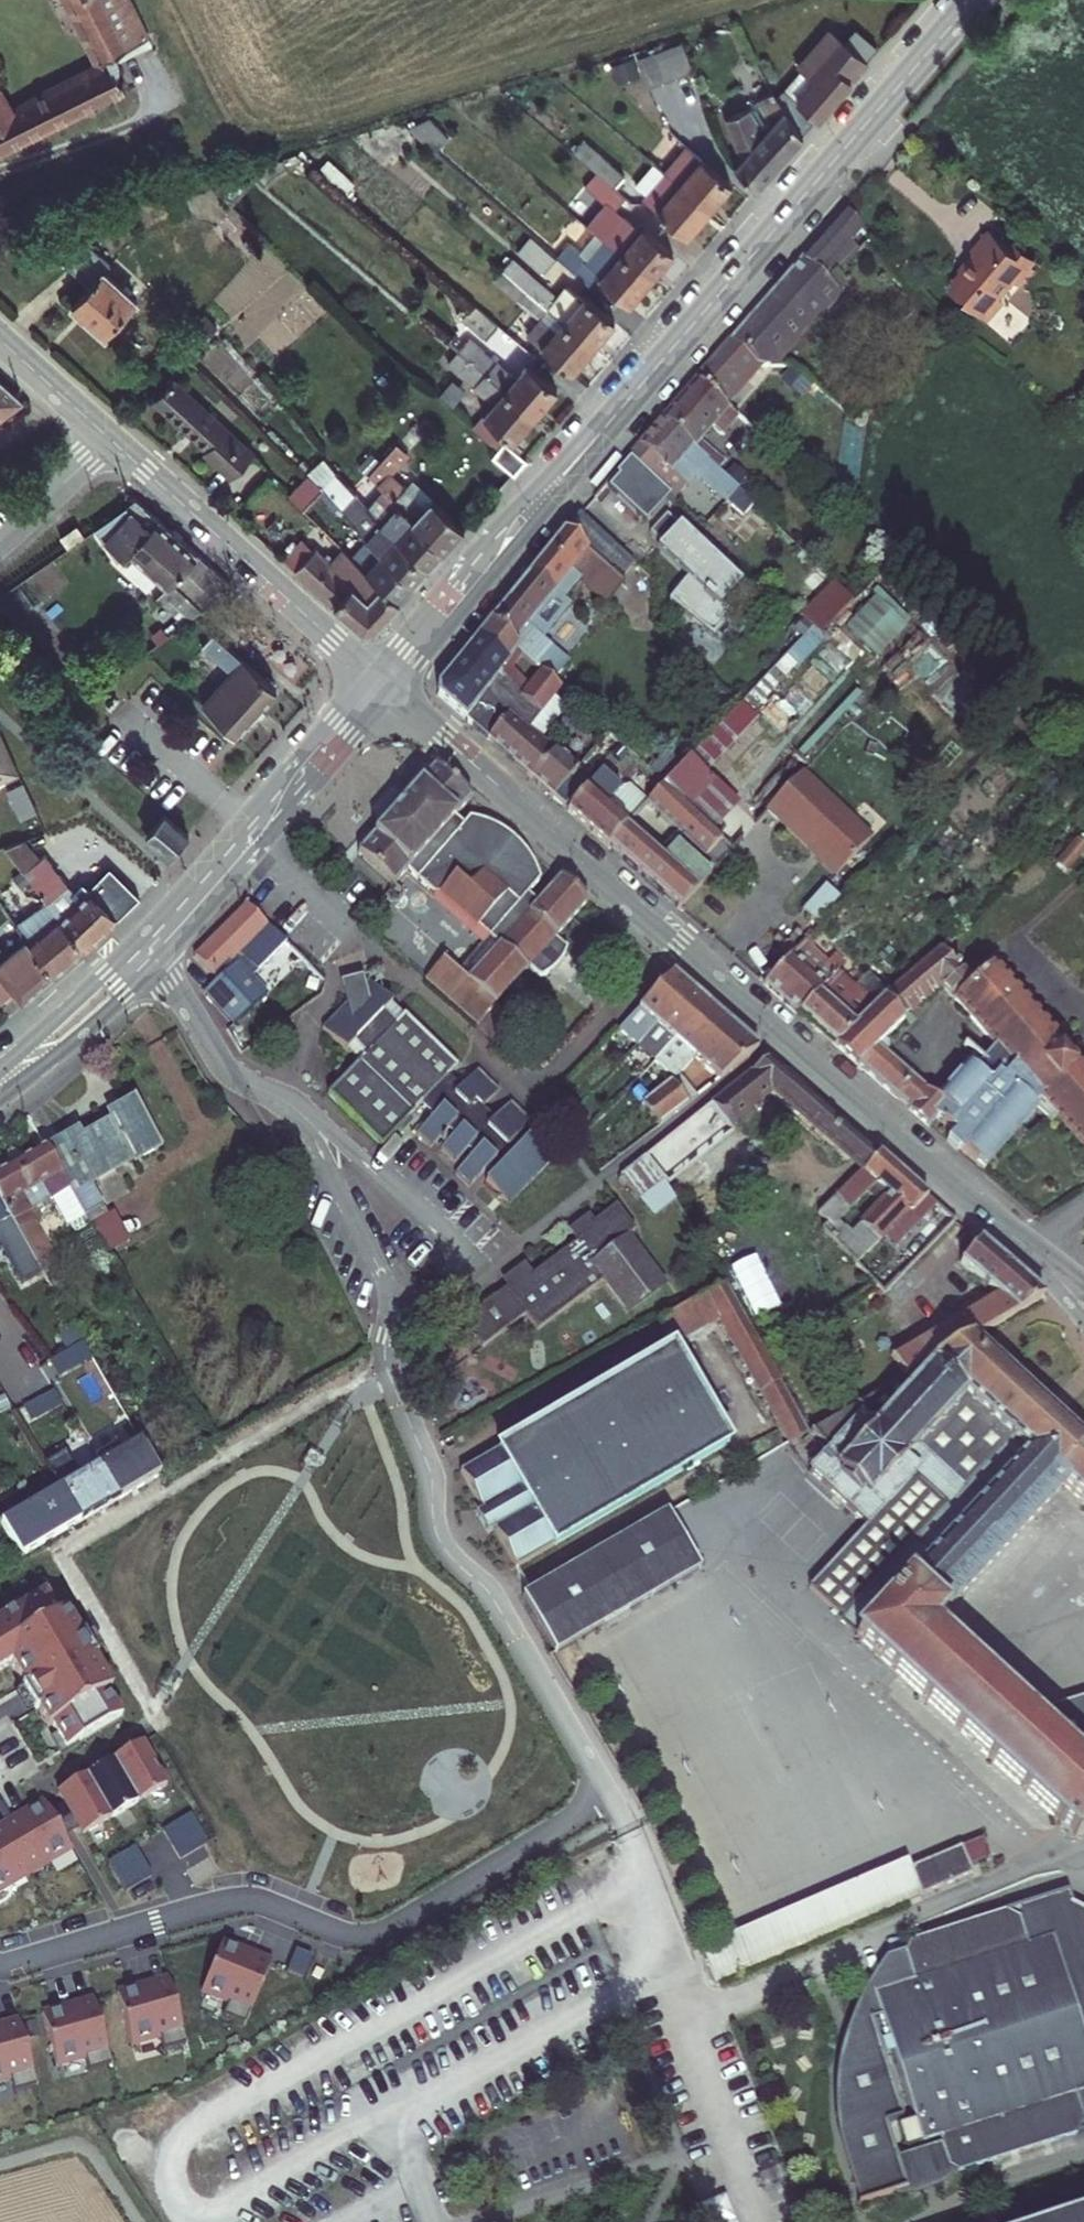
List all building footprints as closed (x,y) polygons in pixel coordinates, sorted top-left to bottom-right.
[(130,92),(112,56),(153,36),(135,0),(0,0),(0,157),(130,92)] [(830,28),(776,88),(808,132),(869,60),(830,28)] [(682,41),(637,57),(647,85),(692,69),(682,41)] [(634,57),(610,66),(616,82),(640,73),(634,57)] [(779,160),(808,132),(776,88),(761,99),(780,125),(766,137),(779,160)] [(766,137),(748,105),(724,119),(745,157),(736,166),(756,184),(779,160),(766,137)] [(731,184),(689,146),(666,170),(709,209),(731,184)] [(666,170),(659,164),(652,172),(660,179),(646,195),(688,233),(709,209),(666,170)] [(607,167),(594,181),(601,187),(621,205),(634,190),(607,167)] [(621,205),(601,187),(589,203),(617,226),(629,212),(621,205)] [(802,247),(821,266),(853,235),(857,240),(864,233),(840,209),(802,247)] [(595,223),(586,233),(600,245),(603,248),(612,237),(595,223)] [(977,256),(950,287),(989,322),(997,320),(1004,312),(1004,303),(998,298),(1015,279),(1021,285),(1036,268),(1030,263),(1035,257),(1019,244),(1015,249),(997,233),(990,241),(983,235),(970,250),(977,256)] [(546,279),(557,267),(526,240),(515,252),(546,279)] [(617,260),(651,291),(674,264),(646,240),(629,259),(622,253),(617,260)] [(87,244),(66,267),(86,285),(69,303),(103,333),(133,299),(101,270),(107,263),(87,244)] [(557,267),(592,296),(600,286),(631,313),(651,291),(617,260),(603,248),(600,245),(584,265),(569,253),(557,267)] [(794,259),(723,343),(745,362),(766,365),(816,305),(820,308),(833,293),(830,290),(837,280),(822,267),(815,276),(794,259)] [(574,383),(591,362),(555,330),(524,304),(514,316),(538,337),(531,346),(574,383)] [(588,307),(576,319),(605,345),(617,331),(588,307)] [(489,350),(501,337),(480,319),(468,332),(489,350)] [(605,345),(576,319),(568,329),(561,323),(555,330),(591,362),(605,345)] [(688,381),(720,410),(724,405),(731,412),(736,406),(729,399),(733,395),(718,382),(739,358),(723,343),(688,381)] [(472,353),(462,364),(472,373),(536,429),(559,402),(527,375),(515,389),(472,353)] [(517,450),(536,429),(472,373),(460,387),(497,418),(490,426),(517,450)] [(23,399),(0,378),(0,417),(23,399)] [(242,452),(165,381),(149,397),(198,442),(193,447),(222,474),(242,452)] [(654,419),(686,448),(720,410),(688,381),(654,419)] [(747,436),(727,417),(722,423),(741,442),(747,436)] [(639,454),(627,466),(631,470),(659,496),(664,501),(686,478),(718,508),(732,493),(711,473),(692,455),(686,448),(654,419),(630,446),(639,454)] [(701,446),(692,455),(711,473),(719,464),(701,446)] [(513,481),(525,467),(505,451),(493,464),(513,481)] [(659,496),(631,470),(605,498),(633,525),(659,496)] [(342,475),(328,487),(349,509),(363,496),(342,475)] [(311,522),(334,501),(324,491),(318,485),(295,508),(311,522)] [(324,491),(334,501),(392,560),(420,588),(437,569),(394,527),(363,496),(349,509),(328,487),(324,491)] [(136,493),(94,536),(188,628),(230,586),(136,493)] [(409,497),(401,507),(407,513),(449,555),(467,534),(437,507),(430,515),(409,497)] [(449,555),(407,513),(394,527),(437,569),(449,555)] [(689,574),(669,594),(710,632),(751,588),(679,520),(657,544),(689,574)] [(60,533),(69,544),(84,535),(75,523),(60,533)] [(311,561),(331,541),(318,530),(282,569),(295,580),(311,561)] [(607,584),(551,532),(474,624),(505,652),(524,670),(530,676),(543,661),(506,626),(534,594),(540,599),(560,577),(590,603),(607,584)] [(392,560),(373,580),(404,608),(420,588),(392,560)] [(311,561),(295,580),(370,647),(404,608),(373,580),(351,561),(333,581),(311,561)] [(822,632),(853,598),(830,578),(800,612),(822,632)] [(469,630),(461,639),(483,658),(479,662),(489,671),(505,652),(474,624),(469,630)] [(242,736),(282,694),(216,631),(199,649),(229,678),(206,702),(242,736)] [(523,718),(505,702),(509,698),(484,676),(489,671),(479,662),(483,658),(461,639),(417,691),(471,740),(495,714),(513,730),(523,718)] [(523,681),(509,698),(505,702),(523,718),(546,692),(530,676),(524,670),(518,676),(523,681)] [(569,781),(528,744),(513,730),(495,714),(471,740),(507,772),(547,807),(569,781)] [(22,768),(6,733),(0,727),(0,778),(22,768)] [(667,780),(692,805),(717,779),(692,755),(667,780)] [(474,793),(434,758),(356,846),(396,881),(421,853),(455,815),(474,793)] [(601,765),(567,802),(603,835),(623,814),(609,801),(623,785),(601,765)] [(801,771),(765,808),(837,872),(871,834),(801,771)] [(20,818),(37,811),(22,779),(5,787),(20,818)] [(692,805),(667,780),(644,803),(652,810),(677,835),(695,852),(702,859),(725,837),(692,805)] [(630,819),(638,826),(652,810),(644,803),(630,819)] [(461,821),(455,815),(421,853),(444,874),(435,884),(490,935),(460,969),(446,957),(427,979),(480,1027),(530,971),(541,982),(548,979),(558,971),(564,962),(568,953),(557,942),(594,901),(569,879),(565,877),(541,903),(531,894),(544,880),(540,870),(534,860),(527,851),(519,843),(507,832),(495,824),(483,818),(469,814),(461,821)] [(663,850),(638,826),(630,819),(623,814),(603,835),(661,889),(695,852),(677,835),(663,850)] [(188,843),(164,818),(145,837),(168,862),(188,843)] [(1056,862),(1067,872),(1083,852),(1083,845),(1077,838),(1056,862)] [(33,856),(26,847),(20,852),(66,908),(93,941),(118,919),(139,897),(110,869),(88,890),(76,899),(39,852),(33,856)] [(681,905),(713,870),(702,859),(695,852),(661,889),(681,905)] [(826,886),(806,910),(817,919),(837,896),(826,886)] [(93,941),(66,908),(32,936),(59,969),(93,941)] [(286,947),(249,911),(200,961),(225,985),(209,1001),(243,1034),(272,1003),(252,983),(286,947)] [(59,969),(32,936),(10,952),(0,940),(0,980),(12,995),(18,1004),(59,969)] [(785,1018),(787,1015),(822,977),(814,971),(788,948),(759,978),(750,987),(771,1006),(785,1018)] [(865,1049),(889,1025),(886,1019),(928,987),(943,974),(922,951),(881,991),(867,1005),(844,1027),(824,1047),(873,1091),(882,1099),(900,1080),(865,1049)] [(824,1047),(844,1027),(820,1006),(841,982),(867,1005),(881,991),(841,957),(834,964),(822,977),(787,1015),(809,1035),(824,1047)] [(1032,1031),(979,970),(956,988),(940,1001),(983,1048),(972,1059),(963,1051),(920,1098),(913,1092),(895,1110),(915,1128),(922,1121),(985,1051),(995,1062),(1032,1031)] [(461,1065),(362,974),(339,980),(345,1004),(319,1033),(341,1054),(348,1046),(362,1059),(331,1093),(383,1141),(420,1101),(437,1117),(419,1137),(429,1146),(447,1126),(457,1135),(445,1148),(456,1158),(468,1145),(477,1153),(459,1173),(470,1184),(489,1164),(497,1172),(489,1180),(511,1201),(552,1157),(529,1135),(522,1143),(516,1137),(534,1117),(511,1096),(495,1114),(478,1098),(495,1079),(477,1063),(461,1080),(453,1073),(461,1065)] [(658,974),(602,1034),(592,1045),(604,1055),(614,1043),(619,1048),(674,991),(658,974)] [(940,1001),(956,988),(943,974),(928,987),(940,1001)] [(0,980),(0,1005),(12,995),(0,980)] [(674,991),(619,1048),(640,1066),(693,1007),(674,991)] [(680,1059),(712,1023),(693,1007),(640,1066),(661,1083),(667,1077),(682,1061),(680,1059)] [(746,1052),(712,1023),(680,1059),(682,1061),(706,1083),(746,1052)] [(1032,1031),(995,1062),(985,1051),(922,1121),(940,1137),(933,1144),(944,1153),(947,1149),(971,1169),(1024,1108),(1040,1121),(1045,1116),(1083,1159),(1083,1088),(1032,1031)] [(698,1108),(718,1127),(755,1098),(832,1165),(851,1145),(756,1061),(698,1108)] [(657,1125),(688,1100),(671,1079),(640,1103),(657,1125)] [(882,1099),(895,1110),(913,1092),(900,1080),(882,1099)] [(143,1152),(160,1143),(131,1094),(116,1103),(120,1112),(86,1132),(82,1125),(41,1149),(63,1188),(88,1229),(122,1209),(101,1173),(142,1149),(143,1152)] [(698,1108),(629,1162),(648,1185),(719,1129),(718,1127),(698,1108)] [(845,1176),(865,1157),(851,1145),(832,1165),(845,1176)] [(41,1149),(0,1172),(0,1202),(33,1263),(49,1242),(29,1207),(63,1188),(41,1149)] [(860,1188),(873,1199),(845,1229),(861,1244),(891,1215),(895,1219),(915,1200),(865,1157),(845,1176),(807,1216),(821,1230),(860,1188)] [(629,1162),(604,1180),(622,1201),(624,1204),(625,1203),(650,1187),(648,1185),(629,1162)] [(650,1187),(625,1203),(639,1220),(663,1203),(650,1187)] [(5,1245),(28,1289),(42,1282),(33,1263),(0,1202),(0,1248),(5,1245)] [(507,1275),(454,1311),(481,1350),(528,1318),(534,1326),(603,1279),(621,1305),(657,1280),(624,1231),(633,1225),(619,1204),(602,1215),(600,1212),(590,1218),(594,1223),(511,1280),(507,1275)] [(122,1209),(88,1229),(104,1250),(132,1234),(122,1209)] [(962,1242),(938,1221),(915,1243),(940,1264),(943,1261),(962,1242)] [(894,1377),(1027,1300),(1028,1299),(962,1242),(943,1261),(966,1281),(938,1299),(950,1310),(880,1353),(894,1377)] [(727,1283),(659,1318),(670,1340),(720,1314),(786,1440),(804,1430),(727,1283)] [(810,1434),(829,1452),(812,1473),(872,1524),(810,1589),(863,1633),(860,1638),(1083,1835),(1083,1695),(1039,1710),(940,1616),(1070,1485),(1083,1497),(1083,1430),(979,1336),(810,1434)] [(670,1340),(456,1456),(477,1494),(472,1497),(483,1518),(489,1515),(511,1554),(726,1435),(670,1340)] [(76,1520),(161,1471),(141,1436),(56,1485),(76,1520)] [(76,1520),(56,1485),(0,1517),(0,1529),(16,1556),(76,1520)] [(709,1556),(675,1501),(559,1568),(526,1587),(560,1647),(709,1556)] [(9,1665),(22,1688),(19,1689),(33,1715),(36,1714),(46,1730),(49,1728),(63,1753),(120,1720),(106,1694),(109,1692),(92,1662),(94,1661),(81,1637),(78,1639),(63,1613),(57,1617),(43,1593),(0,1619),(0,1671),(9,1665)] [(142,1748),(58,1797),(83,1840),(167,1791),(142,1748)] [(6,1885),(9,1888),(47,1867),(44,1862),(67,1849),(44,1808),(21,1821),(18,1818),(0,1828),(0,1888),(6,1885)] [(191,1817),(164,1833),(180,1859),(207,1844),(191,1817)] [(960,1845),(912,1865),(924,1891),(972,1871),(960,1845)] [(135,1849),(108,1865),(124,1892),(151,1876),(135,1849)] [(718,1981),(924,1891),(912,1865),(909,1857),(703,1946),(718,1981)] [(960,2158),(971,2165),(1079,2133),(1083,2131),(1083,1907),(1069,1903),(1068,1889),(1016,1901),(927,1931),(902,1946),(891,1951),(877,1968),(865,1986),(858,2002),(852,2015),(843,2040),(840,2061),(838,2078),(837,2108),(840,2129),(846,2152),(853,2171),(861,2198),(892,2185),(896,2193),(909,2193),(926,2188),(944,2182),(948,2174),(956,2166),(960,2158)] [(229,2016),(251,2025),(277,1964),(250,1952),(251,1950),(229,1941),(207,1991),(234,2003),(229,2016)] [(170,2045),(192,2038),(172,1974),(145,1983),(144,1981),(121,1989),(137,2041),(165,2032),(170,2045)] [(89,2066),(112,2060),(95,1995),(67,2003),(67,2001),(43,2007),(57,2060),(85,2053),(89,2066)] [(36,2080),(19,2016),(0,2021),(0,2075),(10,2073),(13,2086),(36,2080)] [(700,2201),(708,2221),(737,2221),(725,2192),(700,2201)] [(1009,2221),(1083,2221),(1083,2198),(1009,2221)]
